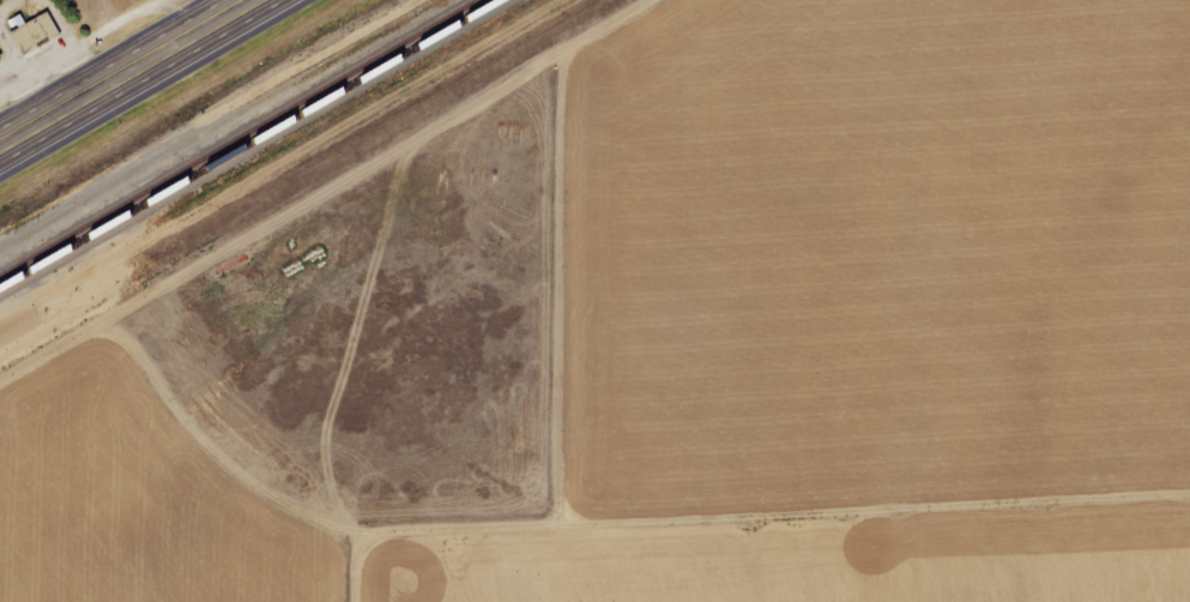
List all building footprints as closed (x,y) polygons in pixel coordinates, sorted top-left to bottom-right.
[(22,54),(59,36),(47,12),(10,31),(22,54)]
